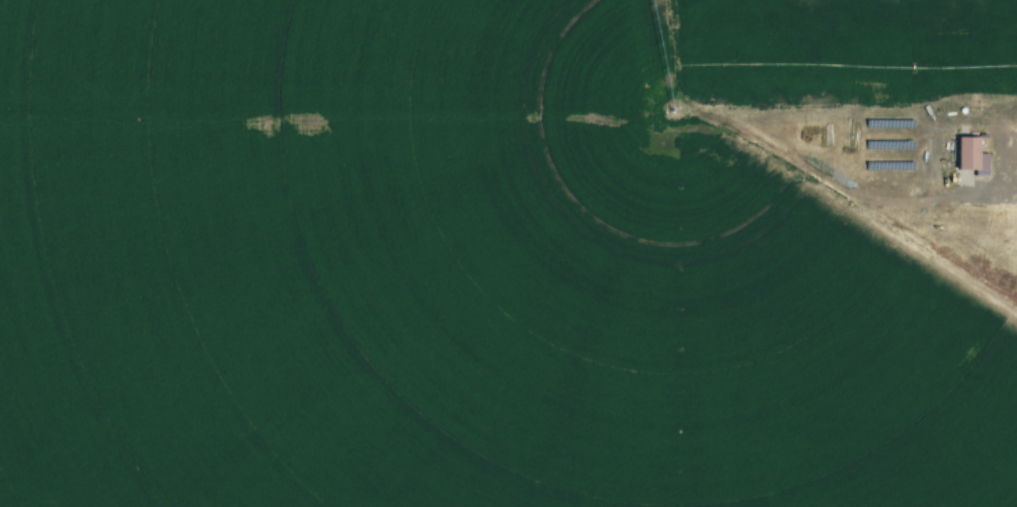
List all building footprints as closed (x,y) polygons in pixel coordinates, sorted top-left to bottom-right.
[(983,138),(961,139),(962,172),(992,171),(991,155),(983,155),(983,138)]
